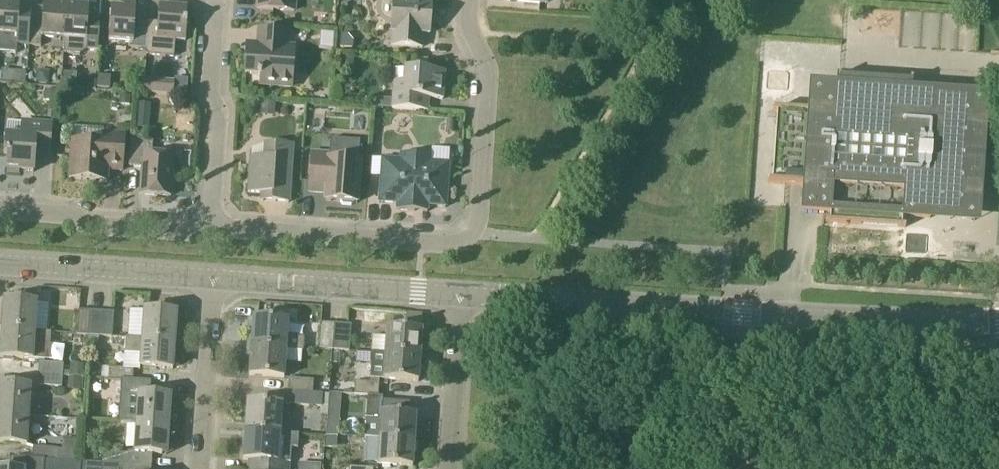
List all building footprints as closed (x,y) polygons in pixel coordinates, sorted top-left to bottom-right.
[(20,6),(20,2),(8,1),(8,0),(0,0),(0,47),(7,48),(8,52),(14,53),(17,49),(18,44),(29,45),(32,7),(20,6)] [(67,0),(57,0),(56,4),(44,3),(44,8),(32,7),(29,45),(41,46),(42,37),(64,38),(67,0)] [(77,5),(77,0),(67,0),(64,38),(66,38),(64,53),(80,54),(87,49),(98,50),(99,37),(87,36),(89,6),(77,5)] [(257,8),(294,11),(295,0),(258,0),(257,8)] [(432,0),(430,0),(430,3),(393,1),(391,31),(393,32),(392,45),(422,47),(423,33),(430,34),(432,0)] [(148,22),(135,21),(137,3),(125,2),(125,8),(112,7),(109,40),(133,42),(132,47),(147,49),(148,22)] [(187,21),(188,6),(160,4),(158,28),(148,27),(149,22),(148,22),(147,49),(146,55),(174,57),(176,40),(186,40),(187,21)] [(295,47),(287,47),(288,31),(260,30),(259,45),(247,44),(245,74),(258,75),(261,77),(261,85),(292,87),(295,47)] [(335,32),(320,32),(319,48),(334,49),(335,32)] [(355,35),(340,35),(340,49),(354,50),(355,35)] [(445,74),(446,74),(446,71),(405,68),(404,82),(394,82),(393,100),(378,99),(378,107),(428,111),(429,98),(443,99),(445,74)] [(49,84),(50,71),(37,69),(36,83),(49,84)] [(26,82),(27,71),(18,70),(14,74),(13,81),(26,82)] [(63,86),(76,87),(78,72),(64,71),(63,86)] [(97,87),(110,88),(111,76),(98,75),(97,87)] [(968,124),(973,125),(973,122),(932,120),(934,98),(938,98),(939,96),(912,94),(913,80),(911,79),(910,84),(841,79),(841,75),(839,75),(838,89),(811,88),(811,90),(815,90),(814,112),(773,109),(773,111),(778,112),(773,181),(769,181),(768,183),(786,184),(809,186),(808,208),(803,207),(803,210),(831,211),(831,220),(826,220),(826,222),(829,222),(906,227),(906,225),(901,225),(902,216),(930,218),(931,216),(926,216),(927,194),(968,197),(968,194),(963,194),(968,124)] [(175,81),(145,79),(144,93),(174,95),(175,81)] [(59,90),(45,89),(45,100),(59,102),(59,90)] [(121,95),(120,103),(131,104),(131,95),(121,95)] [(276,102),(261,101),(260,115),(275,116),(276,102)] [(50,153),(52,124),(23,122),(22,137),(6,136),(5,152),(4,152),(4,155),(9,155),(8,168),(8,172),(19,173),(19,171),(34,172),(35,152),(50,153)] [(125,135),(104,133),(103,143),(73,141),(70,179),(96,181),(97,178),(107,178),(108,170),(123,170),(125,135)] [(174,156),(153,154),(154,141),(131,140),(129,166),(143,167),(141,194),(171,196),(174,156)] [(293,145),(266,143),(265,158),(252,157),(249,192),(263,193),(262,197),(272,198),(272,201),(289,202),(293,145)] [(360,161),(331,159),(331,155),(312,154),(309,192),(327,193),(326,201),(357,203),(360,161)] [(431,156),(401,154),(400,160),(382,159),(379,203),(397,204),(397,210),(428,212),(428,206),(447,207),(450,163),(448,163),(431,162),(431,156)] [(37,303),(4,301),(3,313),(5,313),(4,329),(35,331),(37,303)] [(89,335),(91,311),(78,310),(77,335),(89,335)] [(114,312),(91,311),(89,335),(112,337),(114,312)] [(177,313),(144,311),(142,339),(174,341),(175,325),(176,325),(177,313)] [(406,319),(406,329),(422,330),(423,315),(407,314),(406,319)] [(286,350),(304,351),(305,338),(287,336),(288,321),(253,318),(251,347),(286,349),(286,350)] [(337,324),(321,323),(320,349),(335,350),(337,324)] [(352,325),(337,324),(335,350),(350,351),(352,325)] [(406,329),(387,327),(387,337),(373,336),(372,352),(421,356),(422,330),(406,329)] [(1,357),(33,359),(34,341),(51,341),(52,333),(35,331),(4,329),(2,345),(1,345),(1,357)] [(174,357),(173,357),(174,341),(142,339),(126,338),(125,353),(142,354),(141,367),(173,369),(174,357)] [(284,377),(286,350),(286,349),(251,347),(249,375),(284,377)] [(372,352),(370,383),(356,382),(355,395),(379,397),(380,379),(384,379),(419,382),(421,356),(372,352)] [(38,373),(64,375),(64,364),(45,363),(45,360),(39,360),(38,373)] [(85,364),(71,363),(70,377),(84,378),(85,364)] [(134,368),(110,367),(109,379),(133,380),(134,368)] [(64,375),(38,373),(38,385),(63,387),(64,375)] [(83,389),(84,379),(69,378),(69,389),(83,389)] [(288,392),(313,393),(314,380),(289,379),(288,392)] [(30,415),(32,387),(3,385),(0,385),(0,413),(30,415)] [(287,404),(322,406),(323,394),(313,393),(288,392),(287,404)] [(328,414),(341,415),(343,394),(330,393),(328,414)] [(139,395),(137,423),(169,426),(170,409),(166,408),(166,397),(139,395)] [(380,439),(415,441),(416,415),(409,414),(409,403),(384,401),(383,413),(382,413),(381,421),(366,420),(365,437),(380,438),(380,439)] [(247,417),(246,431),(280,433),(282,405),(248,402),(248,403),(249,404),(248,417),(247,417)] [(97,403),(96,418),(108,419),(109,404),(97,403)] [(0,431),(0,434),(0,442),(28,444),(30,415),(0,413),(0,431)] [(135,451),(135,452),(153,453),(167,454),(169,426),(137,423),(135,451)] [(244,459),(252,460),(251,468),(287,468),(288,448),(292,448),(298,448),(299,434),(280,433),(246,431),(245,445),(246,445),(245,458),(244,458),(244,459)] [(338,436),(326,436),(326,448),(338,448),(338,436)] [(415,441),(380,439),(378,465),(413,467),(415,441)] [(58,449),(33,447),(33,458),(45,459),(45,460),(57,460),(58,449)] [(103,463),(127,465),(128,452),(104,450),(103,463)] [(45,460),(45,459),(33,458),(14,457),(13,468),(44,468),(45,460)]
